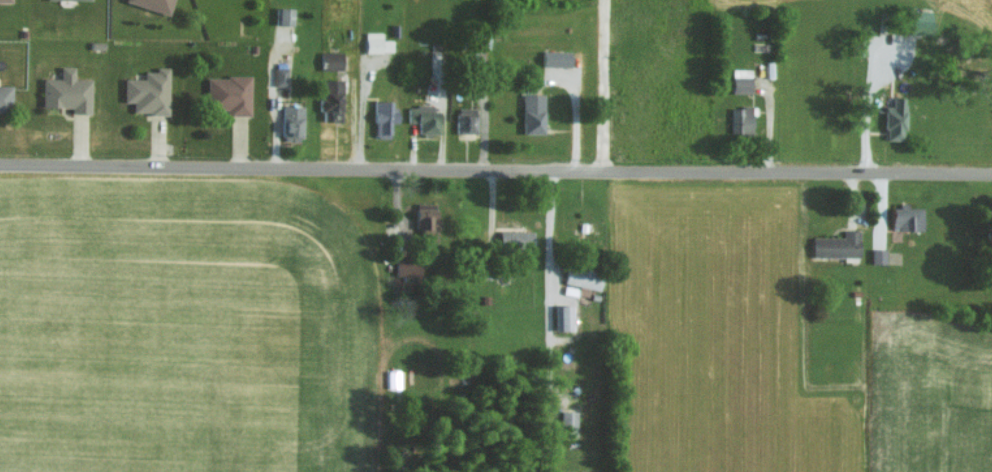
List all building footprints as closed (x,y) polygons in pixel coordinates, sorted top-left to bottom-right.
[(169,15),(173,0),(125,0),(124,1),(169,15)] [(294,8),(275,7),(275,24),(293,25),(294,8)] [(898,33),(926,33),(926,11),(899,10),(898,33)] [(381,32),(365,32),(365,52),(392,51),(391,39),(381,39),(381,32)] [(542,66),(570,66),(571,51),(542,50),(542,66)] [(342,52),(320,52),(321,69),(342,69),(342,52)] [(71,112),(90,113),(91,78),(74,78),(74,66),(59,66),(59,78),(42,77),(41,106),(71,106),(71,112)] [(124,101),(133,101),(133,113),(168,113),(168,66),(155,66),(155,70),(143,71),(143,78),(123,78),(124,101)] [(275,67),(274,85),(285,85),(286,68),(275,67)] [(728,92),(747,92),(747,69),(729,69),(728,92)] [(207,76),(207,108),(227,109),(227,115),(250,115),(251,76),(207,76)] [(322,121),(342,121),(342,79),(321,79),(320,111),(323,111),(322,121)] [(11,112),(12,85),(0,85),(0,111),(11,112)] [(522,133),(544,133),(544,93),(522,94),(522,133)] [(898,139),(900,97),(888,97),(888,106),(880,105),(879,139),(898,139)] [(395,100),(374,100),(375,136),(390,136),(390,121),(396,121),(395,100)] [(303,105),(282,105),(282,139),(303,139),(303,105)] [(432,105),(407,105),(407,122),(418,122),(418,133),(440,133),(439,111),(432,111),(432,105)] [(726,133),(747,134),(747,107),(726,106),(726,133)] [(477,132),(477,108),(456,107),(456,132),(477,132)] [(416,231),(436,231),(436,203),(416,203),(416,231)] [(917,229),(917,207),(902,207),(902,205),(886,205),(886,229),(917,229)] [(854,256),(854,229),(838,230),(838,237),(806,237),(806,257),(854,256)] [(533,231),(500,230),(499,244),(533,245),(533,231)] [(395,276),(420,276),(420,257),(395,256),(395,276)] [(564,282),(598,291),(603,274),(568,264),(564,282)] [(554,305),(555,330),(572,330),(571,305),(554,305)] [(576,435),(577,411),(562,411),(561,435),(576,435)]
